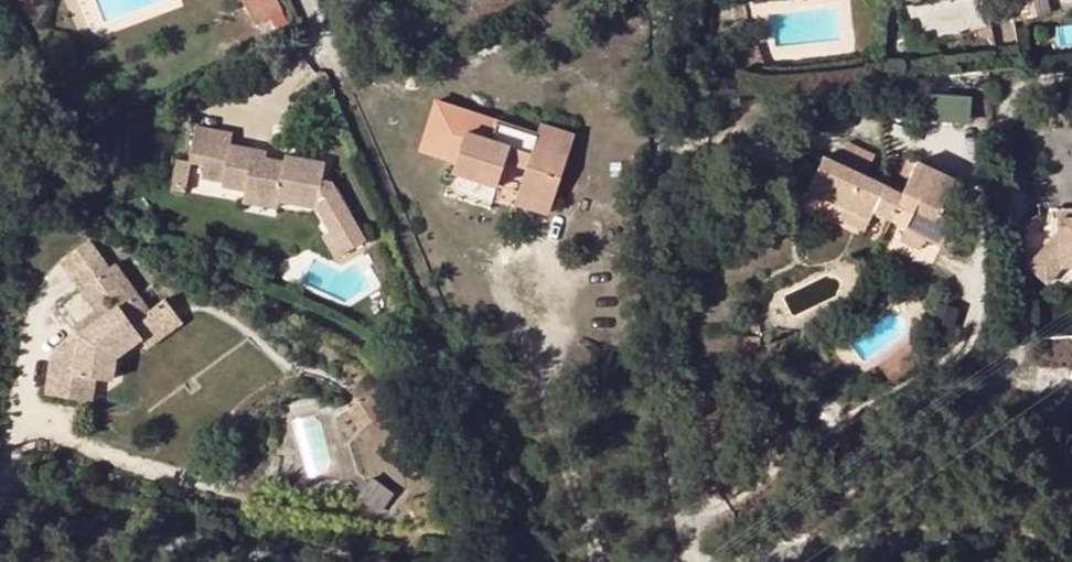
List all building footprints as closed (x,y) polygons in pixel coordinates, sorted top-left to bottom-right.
[(276,0),(242,0),(255,26),(282,13),(276,0)] [(1014,20),(1049,12),(1046,0),(1010,0),(1014,20)] [(977,30),(980,40),(994,37),(991,27),(977,30)] [(935,93),(934,119),(973,120),(974,94),(935,93)] [(467,131),(454,171),(499,185),(506,161),(527,168),(519,192),(554,203),(570,155),(533,144),(536,133),(499,121),(492,140),(467,131)] [(536,133),(533,144),(570,155),(576,135),(540,123),(536,133)] [(279,165),(261,162),(246,160),(247,152),(224,149),(226,135),(192,130),(187,165),(190,166),(220,170),(218,178),(241,181),(274,186),(273,191),(277,192),(314,198),(346,243),(369,226),(329,169),(319,167),(321,152),(282,146),(279,165)] [(807,189),(845,207),(870,219),(874,211),(890,218),(902,191),(868,174),(877,154),(848,140),(838,159),(824,154),(807,189)] [(247,152),(246,160),(261,162),(262,155),(247,152)] [(902,172),(910,175),(917,159),(909,156),(902,172)] [(904,229),(926,239),(941,246),(956,216),(940,208),(954,178),(917,159),(910,175),(902,191),(890,218),(905,225),(904,229)] [(185,197),(190,166),(187,165),(177,164),(173,195),(185,197)] [(273,191),(274,186),(241,181),(238,194),(275,200),(277,192),(273,191)] [(550,213),(554,203),(519,192),(516,203),(550,213)] [(865,230),(870,219),(845,207),(840,219),(865,230)] [(1059,220),(1071,219),(1071,208),(1059,209),(1059,220)] [(1059,220),(1060,240),(1029,268),(1045,286),(1060,272),(1071,271),(1071,219),(1059,220)] [(56,305),(114,311),(52,352),(47,394),(100,400),(102,386),(120,374),(121,366),(188,321),(173,298),(145,296),(101,229),(56,259),(78,292),(57,290),(56,305)] [(921,250),(926,239),(904,229),(899,239),(921,250)] [(758,325),(745,326),(743,334),(758,334),(758,329),(758,325)] [(896,351),(902,361),(921,348),(915,338),(896,351)] [(319,413),(295,420),(310,474),(334,468),(319,413)] [(379,512),(394,491),(375,477),(360,498),(379,512)]
